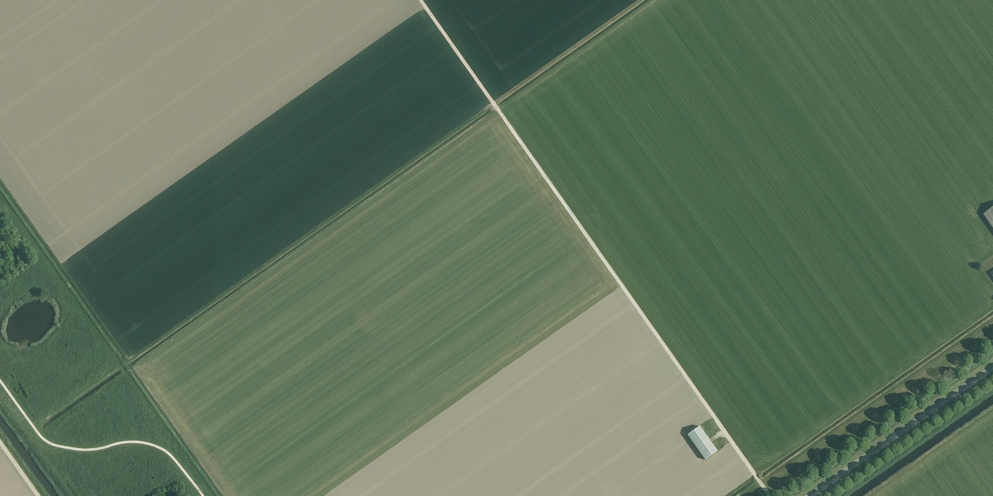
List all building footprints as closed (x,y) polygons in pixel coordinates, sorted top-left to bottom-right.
[(984,215),(992,228),(992,208),(984,215)] [(717,451),(700,427),(688,435),(705,460),(717,451)]
